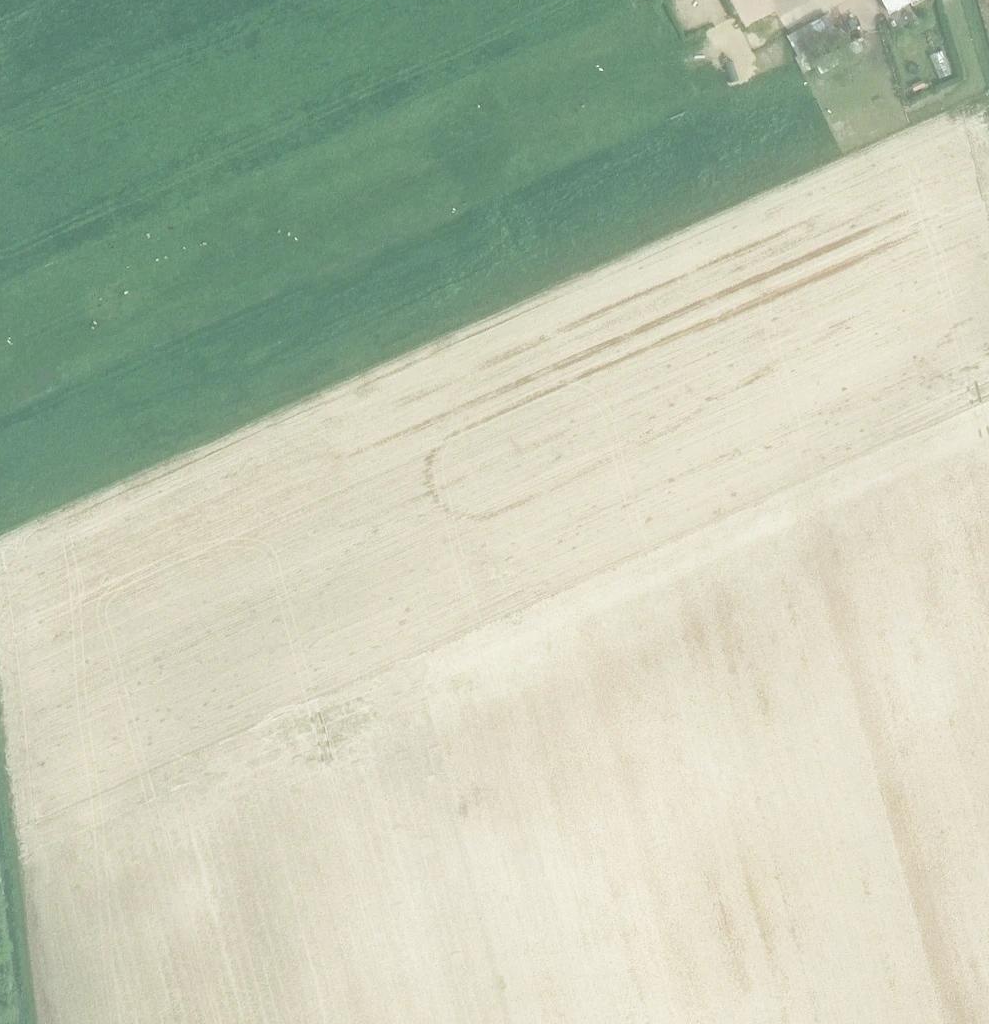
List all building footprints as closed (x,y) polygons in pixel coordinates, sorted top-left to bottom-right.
[(889,10),(909,0),(884,0),(889,10)] [(794,57),(802,73),(849,48),(829,12),(786,36),(797,56),(794,57)]
